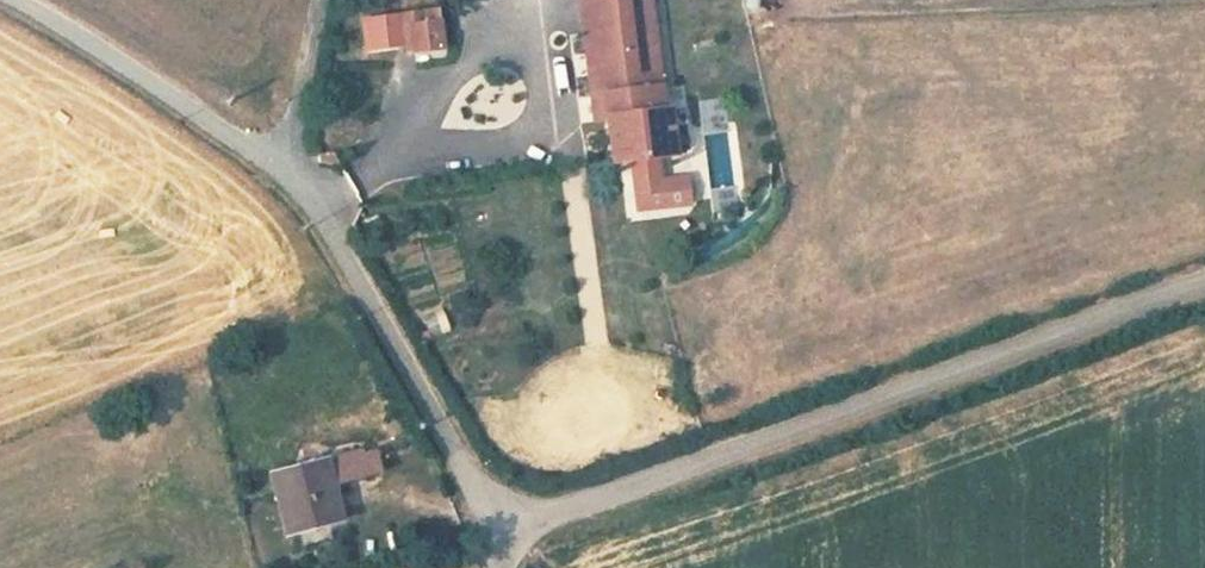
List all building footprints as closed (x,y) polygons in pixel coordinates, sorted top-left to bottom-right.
[(635,0),(572,0),(586,106),(648,96),(635,0)] [(431,12),(397,19),(403,56),(438,49),(431,12)] [(598,128),(652,119),(648,96),(586,106),(589,129),(598,130),(598,128)] [(666,161),(660,118),(652,119),(598,128),(598,130),(601,130),(606,173),(631,167),(656,164),(666,161)] [(656,164),(631,167),(637,214),(685,208),(681,179),(658,182),(656,164)] [(709,189),(712,207),(736,204),(734,186),(709,189)] [(439,309),(419,317),(428,338),(448,330),(439,309)] [(324,487),(369,475),(363,452),(352,448),(291,466),(307,534),(335,526),(324,487)] [(307,534),(291,466),(269,472),(285,541),(307,534)]
